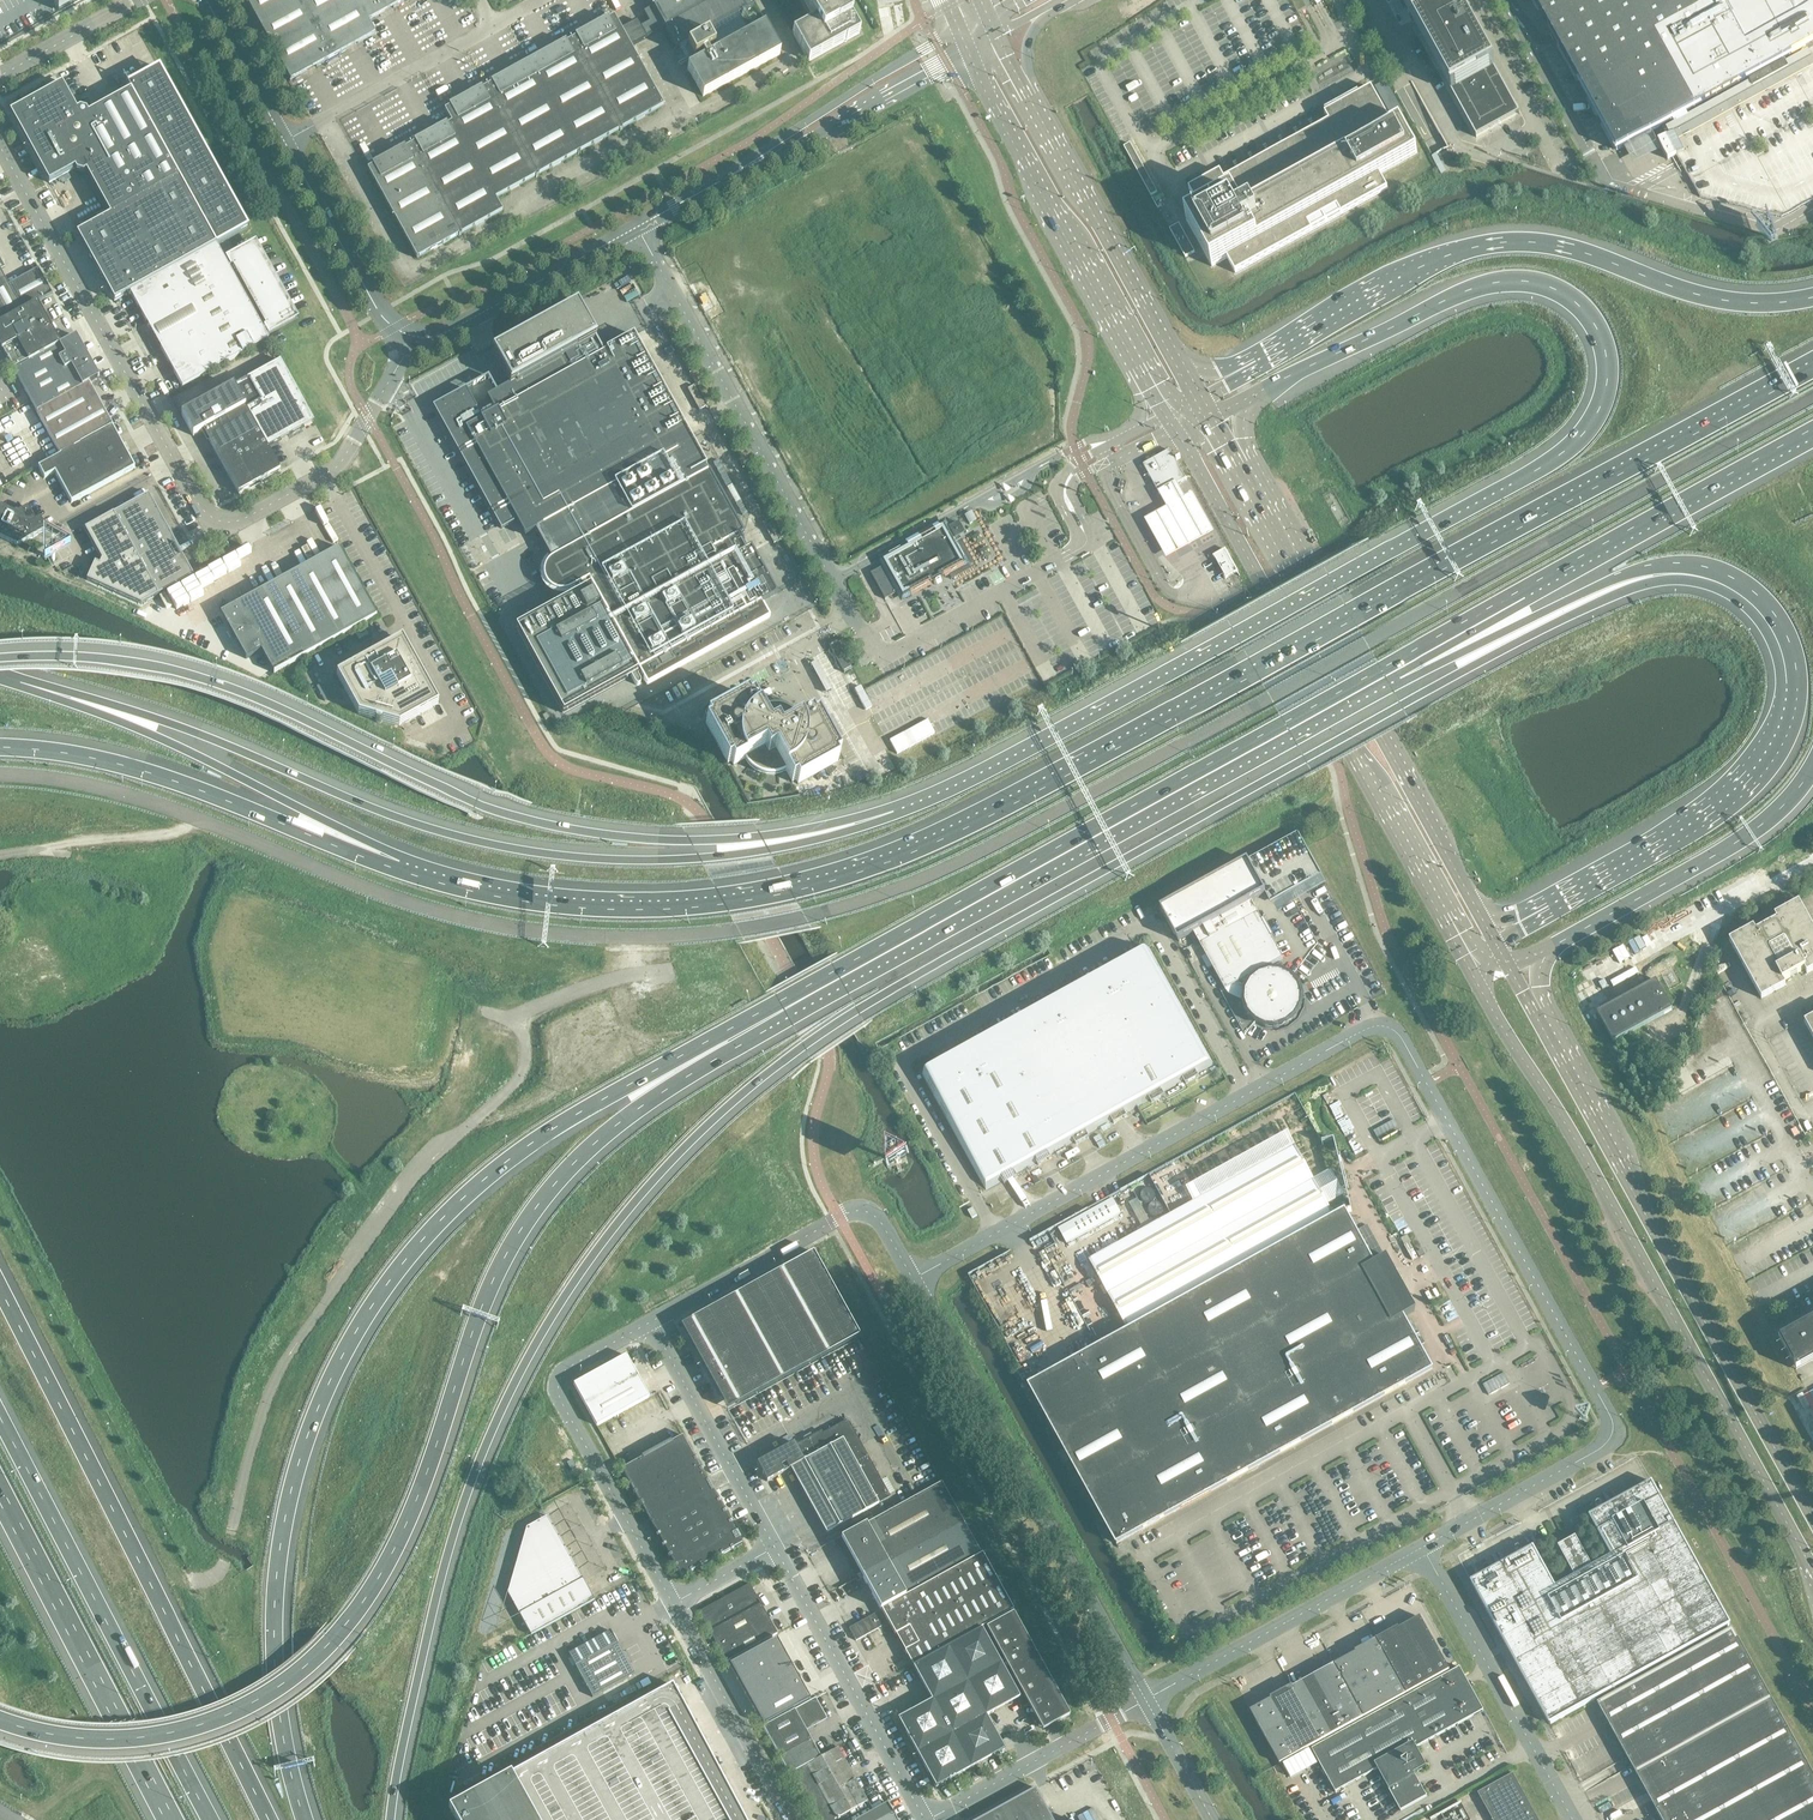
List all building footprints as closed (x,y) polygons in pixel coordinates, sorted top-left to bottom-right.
[(59,12),(80,0),(52,0),(59,12)] [(301,0),(245,0),(283,69),(290,81),(316,67),(333,58),(301,0)] [(356,0),(301,0),(333,58),(349,49),(349,48),(375,34),(368,21),(356,0)] [(368,21),(393,8),(408,0),(356,0),(368,21)] [(754,7),(750,0),(649,0),(653,7),(643,13),(649,23),(638,29),(624,36),(630,46),(644,39),(665,28),(677,50),(681,56),(676,59),(679,64),(678,65),(679,67),(685,64),(688,68),(687,69),(693,79),(703,97),(780,54),(764,26),(710,56),(707,52),(714,48),(708,37),(706,36),(700,39),(699,37),(754,7)] [(815,20),(792,33),(808,61),(860,33),(842,0),(804,0),(815,20)] [(1409,11),(1408,8),(1407,8),(1406,9),(1405,9),(1404,8),(1403,8),(1402,7),(1402,6),(1401,5),(1401,4),(1401,3),(1402,2),(1402,1),(1403,1),(1404,0),(1403,0),(1398,0),(1390,5),(1397,17),(1409,11)] [(1454,2),(1453,0),(1403,0),(1404,0),(1403,1),(1402,1),(1402,2),(1401,3),(1401,4),(1401,5),(1402,6),(1402,7),(1403,8),(1404,8),(1405,9),(1406,9),(1407,8),(1408,8),(1409,11),(1416,23),(1414,24),(1417,29),(1450,90),(1493,66),(1457,1),(1454,2)] [(1552,34),(1554,37),(1556,41),(1617,151),(1624,147),(1625,146),(1651,132),(1652,132),(1653,131),(1669,122),(1673,120),(1680,116),(1749,79),(1784,59),(1807,47),(1812,43),(1812,0),(1533,0),(1552,34)] [(624,36),(614,17),(608,20),(607,18),(575,36),(576,38),(571,41),(621,131),(622,130),(622,129),(663,106),(630,46),(624,36)] [(621,131),(571,41),(566,43),(565,42),(528,62),(529,64),(579,154),(580,154),(580,152),(619,131),(620,132),(621,131)] [(1680,116),(1673,120),(1669,122),(1653,131),(1652,132),(1667,160),(1676,155),(1679,160),(1684,169),(1700,197),(1781,218),(1812,200),(1812,123),(1810,125),(1805,116),(1812,112),(1812,43),(1807,47),(1784,59),(1785,61),(1788,66),(1753,86),(1750,80),(1749,79),(1680,116)] [(1784,59),(1749,79),(1750,80),(1753,86),(1788,66),(1785,61),(1784,59)] [(579,154),(529,64),(528,62),(491,83),(492,84),(487,87),(537,177),(538,177),(538,176),(553,167),(577,154),(578,155),(579,154)] [(1519,114),(1493,66),(1450,90),(1476,138),(1519,114)] [(216,245),(248,228),(160,68),(128,85),(130,91),(88,114),(87,111),(80,109),(77,111),(62,84),(10,113),(49,183),(75,168),(77,171),(83,174),(86,172),(110,216),(77,234),(114,301),(130,293),(216,245)] [(537,177),(487,87),(482,90),(482,88),(449,106),(450,108),(445,111),(452,123),(495,199),(535,177),(536,178),(537,177)] [(1233,194),(1242,209),(1347,151),(1392,126),(1371,88),(1340,106),(1344,113),(1333,119),(1329,122),(1224,179),(1209,188),(1205,180),(1189,189),(1201,212),(1233,194)] [(1325,114),(1329,122),(1333,119),(1344,113),(1340,106),(1325,114)] [(1400,122),(1392,126),(1404,147),(1359,172),(1347,151),(1242,209),(1259,241),(1379,174),(1417,153),(1400,122)] [(495,199),(452,123),(447,126),(446,124),(414,142),(415,143),(410,146),(459,236),(502,212),(495,199)] [(1392,126),(1347,151),(1359,172),(1404,147),(1392,126)] [(1651,132),(1625,146),(1634,163),(1660,148),(1651,132)] [(1157,193),(1130,144),(1125,147),(1124,147),(1151,196),(1157,193)] [(459,236),(410,146),(405,149),(404,147),(372,165),(373,167),(368,170),(417,259),(459,236)] [(1220,172),(1205,180),(1209,188),(1224,179),(1220,172)] [(1388,189),(1379,174),(1259,241),(1227,258),(1236,274),(1388,189)] [(1227,258),(1259,241),(1242,209),(1233,194),(1201,212),(1186,220),(1205,254),(1212,267),(1227,258)] [(1179,224),(1170,230),(1185,258),(1195,253),(1179,224)] [(295,317),(255,244),(229,258),(232,264),(228,266),(225,260),(216,245),(130,293),(148,325),(188,303),(200,323),(159,346),(182,387),(269,339),(262,328),(266,325),(269,331),(295,317)] [(0,270),(0,323),(38,302),(53,294),(39,268),(8,285),(0,270)] [(55,335),(56,334),(55,333),(55,334),(49,324),(50,324),(49,323),(49,324),(47,321),(50,319),(48,315),(45,317),(43,314),(44,314),(38,302),(0,323),(0,347),(13,371),(14,370),(61,344),(61,343),(60,344),(55,335)] [(555,556),(707,473),(704,466),(705,465),(633,336),(602,353),(601,350),(602,350),(577,305),(492,352),(510,384),(497,391),(488,376),(431,407),(500,530),(516,521),(525,536),(540,528),(555,556)] [(112,426),(89,384),(90,383),(89,383),(99,378),(76,336),(62,344),(61,344),(14,370),(40,418),(60,454),(112,426)] [(314,422),(280,360),(234,386),(246,407),(268,447),(314,422)] [(268,447),(246,407),(234,386),(181,415),(193,436),(204,430),(238,493),(280,470),(268,447)] [(135,468),(129,457),(112,426),(60,454),(38,467),(44,479),(54,473),(71,503),(135,468)] [(1185,478),(1170,450),(1144,465),(1159,493),(1158,493),(1159,494),(1161,493),(1179,484),(1187,479),(1186,478),(1185,478)] [(743,533),(709,472),(707,473),(555,556),(551,558),(548,561),(546,563),(545,566),(544,568),(543,570),(543,574),(543,576),(544,579),(545,583),(547,585),(549,587),(551,589),(555,591),(558,592),(563,592),(567,591),(572,589),(578,586),(582,593),(515,629),(561,713),(630,675),(634,683),(635,683),(636,684),(638,684),(639,684),(640,683),(641,681),(641,680),(640,679),(638,675),(640,674),(647,685),(647,686),(770,618),(763,606),(762,606),(761,604),(776,595),(776,594),(751,547),(750,547),(745,549),(738,536),(743,534),(743,533)] [(1161,493),(1168,506),(1143,520),(1162,555),(1215,527),(1196,492),(1186,497),(1179,484),(1161,493)] [(193,575),(160,514),(148,494),(85,529),(102,559),(100,565),(93,562),(91,567),(92,568),(87,580),(141,604),(193,575)] [(40,518),(35,521),(28,508),(28,507),(27,507),(21,511),(19,506),(13,506),(11,511),(0,506),(0,537),(17,546),(46,530),(46,529),(46,528),(40,518)] [(975,566),(961,540),(956,542),(946,524),(939,528),(937,524),(901,544),(902,545),(877,559),(882,569),(869,576),(883,601),(896,594),(899,601),(949,575),(951,579),(975,566)] [(377,616),(340,550),(338,547),(224,610),(231,622),(227,624),(246,659),(261,650),(274,673),(377,616)] [(982,551),(987,558),(993,554),(988,547),(982,551)] [(1237,571),(1226,551),(1226,549),(1213,556),(1214,558),(1215,557),(1226,577),(1225,578),(1226,579),(1238,572),(1237,571)] [(370,635),(366,628),(355,634),(359,641),(370,635)] [(852,669),(837,642),(837,641),(829,646),(844,673),(852,669)] [(438,704),(415,661),(410,652),(402,656),(393,653),(388,646),(337,674),(358,713),(375,718),(375,719),(375,720),(375,721),(376,722),(377,723),(378,723),(379,723),(380,723),(381,722),(382,721),(382,720),(399,725),(438,704)] [(839,756),(825,730),(817,717),(814,719),(811,715),(800,721),(798,719),(797,716),(795,714),(793,712),(790,711),(787,709),(784,708),(781,707),(779,706),(776,706),(774,706),(772,706),(770,706),(767,706),(764,707),(762,708),(759,710),(753,698),(749,700),(747,696),(719,711),(716,706),(705,712),(708,718),(707,718),(709,722),(705,724),(728,764),(731,762),(733,766),(745,760),(746,761),(746,762),(747,763),(748,765),(750,766),(752,769),(754,770),(757,772),(760,773),(763,774),(765,775),(767,775),(770,775),(772,775),(775,775),(778,774),(780,774),(783,773),(786,771),(792,782),(796,780),(798,784),(838,762),(835,758),(839,756)] [(1284,882),(1267,891),(1261,881),(1260,882),(1248,861),(1161,909),(1179,942),(1190,936),(1202,957),(1206,955),(1225,990),(1221,992),(1245,1035),(1256,1021),(1265,1026),(1276,1027),(1287,1024),(1295,1017),(1300,1007),(1301,996),(1301,994),(1303,994),(1300,986),(1299,987),(1298,985),(1291,977),(1318,943),(1284,882)] [(1799,902),(1774,915),(1777,919),(1756,931),(1754,927),(1729,940),(1761,999),(1786,985),(1783,981),(1804,969),(1807,974),(1812,970),(1812,927),(1799,902)] [(1214,1064),(1151,949),(1074,991),(1138,1106),(1150,1099),(1152,1102),(1159,1099),(1165,1095),(1163,1092),(1184,1081),(1186,1084),(1193,1080),(1199,1076),(1197,1073),(1214,1064)] [(1608,986),(1604,979),(1599,983),(1603,989),(1608,986)] [(1614,1042),(1672,1010),(1656,980),(1597,1013),(1614,1042)] [(1138,1106),(1074,991),(999,1033),(1062,1148),(1075,1141),(1076,1144),(1083,1140),(1089,1137),(1088,1134),(1112,1120),(1114,1123),(1121,1119),(1127,1116),(1126,1113),(1138,1106)] [(1804,1022),(1812,1038),(1812,1017),(1804,1022)] [(1062,1148),(999,1033),(923,1075),(986,1190),(1003,1181),(1004,1184),(1005,1184),(1011,1180),(1018,1176),(1016,1173),(1037,1162),(1038,1165),(1046,1161),(1052,1158),(1050,1155),(1062,1148)] [(1395,1120),(1374,1131),(1380,1142),(1401,1130),(1395,1120)] [(1433,1369),(1404,1317),(1414,1311),(1399,1284),(1384,1258),(1374,1263),(1356,1230),(1347,1213),(1345,1210),(1333,1217),(1331,1215),(1333,1214),(1328,1205),(1345,1196),(1331,1170),(1314,1179),(1288,1132),(1187,1188),(1194,1201),(1171,1215),(1089,1260),(1126,1328),(1128,1327),(1130,1330),(1098,1347),(1029,1385),(1117,1544),(1121,1542),(1433,1369)] [(978,1215),(973,1208),(968,1211),(972,1218),(978,1215)] [(1366,1225),(1362,1229),(1368,1237),(1373,1233),(1366,1225)] [(859,1336),(813,1252),(681,1325),(711,1380),(714,1378),(720,1389),(717,1391),(727,1409),(859,1336)] [(1007,1254),(972,1274),(1001,1326),(1036,1306),(1007,1254)] [(1428,1297),(1439,1291),(1434,1283),(1423,1289),(1428,1297)] [(1812,1361),(1812,1319),(1779,1338),(1796,1370),(1812,1361)] [(649,1397),(626,1355),(573,1384),(596,1426),(649,1397)] [(1504,1373),(1483,1385),(1488,1395),(1510,1384),(1504,1373)] [(1656,1390),(1651,1382),(1645,1386),(1649,1393),(1656,1390)] [(890,1497),(847,1420),(823,1433),(822,1431),(795,1446),(793,1443),(757,1463),(767,1481),(791,1468),(826,1532),(890,1497)] [(735,1532),(713,1491),(682,1436),(671,1442),(670,1440),(641,1456),(642,1458),(621,1469),(681,1578),(742,1544),(739,1539),(741,1538),(737,1531),(735,1532)] [(1730,1624),(1664,1504),(1652,1482),(1651,1482),(1589,1516),(1611,1556),(1592,1567),(1575,1536),(1558,1546),(1575,1576),(1556,1587),(1534,1547),(1472,1581),(1472,1582),(1550,1723),(1550,1724),(1551,1724),(1730,1625),(1730,1624)] [(863,1578),(963,1522),(941,1483),(841,1538),(863,1578)] [(520,1523),(514,1543),(593,1500),(586,1487),(520,1523)] [(504,1578),(487,1638),(627,1561),(605,1522),(504,1578)] [(880,1609),(881,1609),(981,1553),(963,1522),(863,1578),(880,1609)] [(1013,1610),(982,1553),(981,1554),(981,1553),(881,1609),(895,1634),(909,1627),(918,1643),(904,1651),(912,1666),(1013,1610)] [(777,1634),(751,1587),(749,1584),(699,1612),(727,1662),(777,1634)] [(1070,1715),(1013,1612),(986,1627),(1042,1730),(1070,1715)] [(855,1638),(882,1627),(876,1614),(850,1624),(855,1638)] [(1449,1670),(1420,1617),(1400,1629),(1398,1627),(1377,1638),(1378,1640),(1407,1694),(1449,1670)] [(985,1716),(1019,1697),(981,1629),(913,1667),(932,1700),(898,1719),(935,1787),(1004,1749),(985,1716)] [(1733,1629),(1597,1703),(1645,1790),(1662,1819),(1812,1819),(1812,1774),(1733,1629)] [(1407,1694),(1378,1640),(1377,1638),(1355,1651),(1356,1653),(1336,1664),(1365,1717),(1407,1694)] [(793,1683),(770,1641),(769,1642),(769,1641),(729,1664),(728,1664),(751,1705),(751,1706),(752,1705),(752,1706),(792,1684),(792,1683),(793,1683)] [(634,1674),(617,1642),(575,1666),(592,1697),(634,1674)] [(1365,1717),(1336,1664),(1294,1687),(1323,1740),(1365,1717)] [(1416,1747),(1484,1710),(1465,1676),(1460,1667),(1312,1749),(1336,1792),(1378,1769),(1401,1811),(1427,1796),(1414,1773),(1427,1766),(1416,1747)] [(1323,1740),(1294,1687),(1292,1685),(1270,1697),(1272,1699),(1251,1711),(1280,1764),(1323,1740)] [(806,1730),(826,1719),(815,1698),(794,1710),(794,1709),(763,1727),(780,1757),(811,1740),(806,1730)] [(789,1774),(820,1757),(812,1741),(780,1758),(789,1774)] [(820,1757),(789,1774),(814,1819),(835,1819),(834,1819),(867,1801),(837,1748),(820,1757)] [(448,1808),(455,1819),(536,1819),(510,1773),(448,1808)] [(1513,1774),(1478,1793),(1479,1794),(1480,1793),(1494,1819),(1538,1819),(1513,1774)] [(1047,1807),(1037,1789),(980,1819),(1054,1819),(1047,1807)] [(887,1803),(855,1819),(896,1819),(887,1803)]
